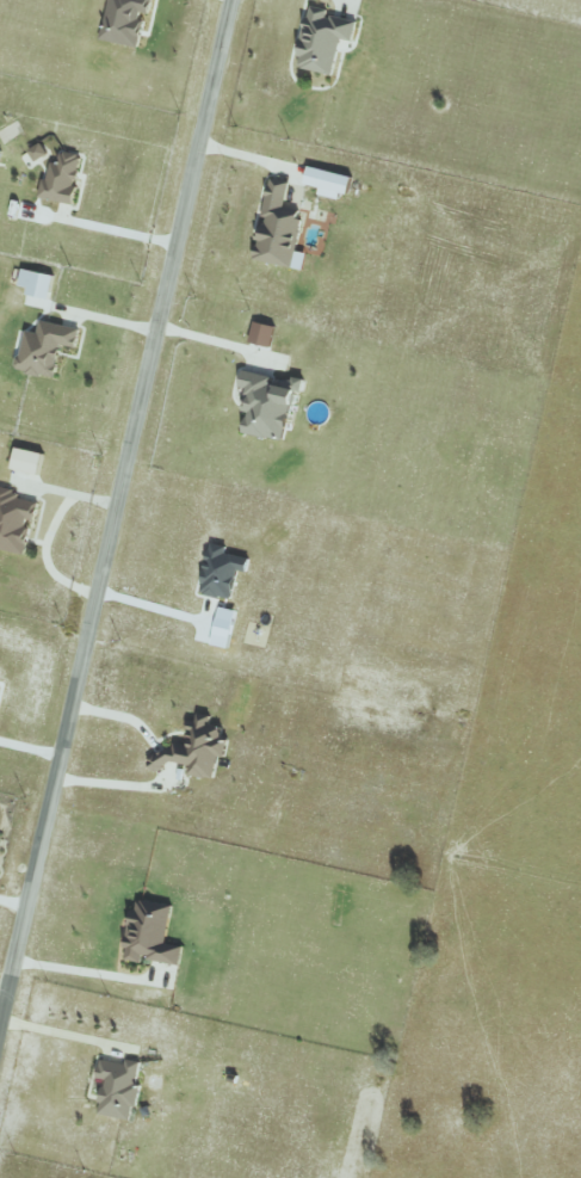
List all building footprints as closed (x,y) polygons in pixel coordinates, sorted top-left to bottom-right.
[(136,47),(144,13),(147,14),(150,0),(109,0),(101,39),(136,47)] [(305,15),(296,68),(333,75),(339,39),(353,41),(357,19),(315,12),(314,16),(305,15)] [(47,153),(40,142),(28,150),(35,161),(47,153)] [(73,202),(80,153),(52,149),(45,198),(73,202)] [(344,200),(350,175),(308,165),(304,183),(319,187),(317,193),(344,200)] [(304,210),(284,206),(288,181),(268,177),(261,216),(262,216),(254,259),(302,268),(305,253),(296,252),(304,210)] [(48,298),(54,275),(22,267),(18,285),(28,287),(27,294),(48,298)] [(80,329),(40,319),(37,331),(25,329),(16,370),(54,378),(62,344),(76,347),(80,329)] [(270,347),(275,326),(254,320),(248,341),(270,347)] [(242,431),(285,440),(298,377),(291,375),(290,380),(242,370),(238,386),(247,388),(242,411),(246,412),(242,431)] [(15,499),(16,487),(0,486),(0,550),(28,552),(32,500),(15,499)] [(197,592),(229,600),(237,570),(246,572),(249,560),(208,550),(197,592)] [(231,639),(236,609),(224,607),(226,599),(202,595),(195,640),(216,644),(217,637),(231,639)] [(211,780),(229,742),(219,737),(225,726),(198,713),(193,722),(191,721),(181,742),(174,738),(168,750),(158,745),(148,766),(159,771),(165,758),(211,780)] [(172,905),(134,898),(123,958),(141,961),(142,957),(180,964),(183,946),(165,943),(172,905)] [(142,1062),(125,1059),(125,1063),(99,1059),(96,1078),(104,1079),(98,1113),(131,1120),(142,1062)]
